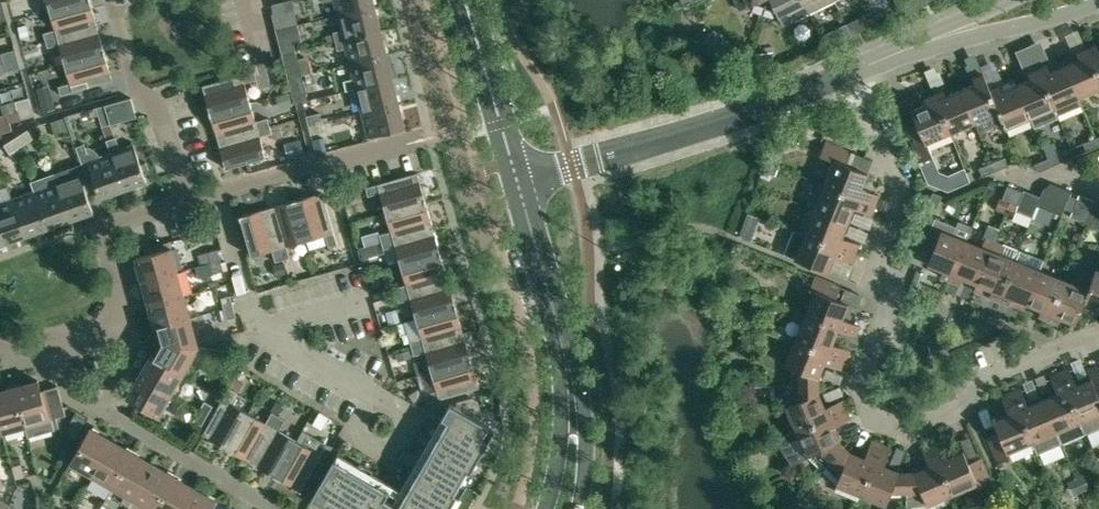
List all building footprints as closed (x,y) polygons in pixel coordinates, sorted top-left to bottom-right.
[(45,40),(97,26),(90,1),(91,1),(91,0),(85,0),(50,10),(55,29),(43,33),(45,40)] [(50,10),(85,0),(47,0),(50,10)] [(373,0),(334,0),(338,14),(374,5),(373,0)] [(740,11),(753,4),(765,8),(767,0),(734,0),(740,11)] [(765,8),(776,12),(783,25),(810,11),(804,0),(767,0),(765,8)] [(810,11),(832,0),(804,0),(810,11)] [(272,13),(276,29),(297,24),(294,9),(288,10),(285,1),(272,4),(274,13),(272,13)] [(381,29),(374,5),(338,14),(341,29),(333,31),(336,40),(381,29)] [(276,29),(282,54),(295,51),(293,41),(301,39),(297,24),(276,29)] [(104,50),(97,26),(45,40),(47,47),(59,44),(65,63),(105,52),(105,50),(104,50)] [(387,54),(381,29),(336,40),(338,49),(346,47),(350,63),(387,54)] [(713,30),(700,48),(724,67),(738,49),(713,30)] [(1098,79),(1098,49),(1098,50),(1095,44),(1086,48),(1098,79)] [(1078,97),(1098,88),(1098,79),(1086,48),(1076,52),(1078,58),(1064,64),(1078,97)] [(4,62),(17,58),(15,49),(1,53),(4,62)] [(282,54),(288,78),(301,75),(311,73),(308,61),(304,58),(297,60),(295,51),(282,54)] [(105,52),(65,63),(70,82),(58,86),(61,94),(112,80),(105,54),(106,54),(105,52)] [(393,79),(387,54),(350,63),(353,78),(344,80),(346,90),(356,88),(393,79)] [(17,58),(4,62),(7,71),(20,67),(17,58)] [(253,67),(254,70),(202,85),(210,112),(250,101),(245,82),(256,79),(259,88),(270,85),(264,64),(253,67)] [(1037,68),(1054,107),(1078,97),(1064,64),(1050,70),(1047,64),(1037,68)] [(1054,107),(1037,68),(1028,72),(1030,79),(1016,85),(1029,117),(1030,117),(1035,128),(1058,118),(1054,107)] [(1006,127),(990,89),(983,73),(973,77),(975,83),(961,89),(975,122),(998,112),(1004,128),(1006,127)] [(304,84),(301,75),(288,78),(290,87),(304,84)] [(399,103),(393,79),(356,88),(362,112),(399,103)] [(1029,117),(1016,85),(1001,91),(998,85),(990,89),(1006,127),(1029,117)] [(975,122),(961,89),(946,95),(943,89),(934,93),(950,133),(975,122)] [(895,106),(920,164),(933,158),(927,142),(950,133),(934,93),(924,97),(926,103),(911,110),(907,101),(895,106)] [(15,101),(18,110),(31,106),(29,97),(15,101)] [(131,98),(96,108),(102,127),(137,117),(131,98)] [(210,112),(218,140),(269,125),(267,117),(255,121),(250,101),(210,112)] [(399,103),(362,112),(368,137),(405,128),(399,103)] [(31,106),(18,110),(20,119),(34,115),(31,106)] [(306,116),(309,125),(322,121),(320,112),(306,116)] [(322,121),(309,125),(311,134),(324,130),(322,121)] [(269,125),(218,140),(225,164),(224,164),(225,168),(229,167),(265,156),(260,135),(271,132),(269,125)] [(16,137),(21,145),(33,138),(27,130),(16,137)] [(21,145),(16,137),(4,145),(9,153),(21,145)] [(106,140),(110,152),(123,189),(147,181),(143,171),(141,164),(134,144),(119,149),(115,137),(106,140)] [(1098,145),(1096,137),(1083,143),(1086,151),(1098,145)] [(819,182),(875,205),(879,195),(861,188),(872,161),(825,141),(819,155),(834,161),(824,184),(819,182)] [(82,162),(82,163),(92,190),(97,188),(100,197),(123,189),(110,152),(103,155),(102,153),(100,151),(98,149),(94,147),(92,146),(90,146),(87,145),(86,143),(79,146),(84,161),(82,162)] [(1050,166),(1063,161),(1060,153),(1047,158),(1050,166)] [(995,171),(1007,165),(1004,157),(991,163),(995,171)] [(1050,166),(1047,158),(1034,163),(1037,171),(1050,166)] [(54,173),(71,220),(93,212),(87,192),(92,190),(82,163),(54,173)] [(995,171),(991,163),(979,168),(982,176),(995,171)] [(425,198),(417,172),(365,187),(368,195),(380,192),(385,211),(426,200),(425,198)] [(31,181),(34,191),(47,228),(71,220),(54,173),(50,174),(31,181)] [(875,205),(819,182),(809,207),(847,222),(853,208),(871,215),(875,205)] [(1010,202),(1015,189),(1007,186),(1002,198),(1010,202)] [(1015,189),(1010,202),(1018,205),(1023,192),(1015,189)] [(13,198),(25,236),(47,228),(34,191),(13,198)] [(294,200),(305,240),(325,234),(328,246),(337,244),(322,192),(297,199),(294,200)] [(936,208),(941,196),(932,192),(927,205),(936,208)] [(1064,208),(1070,195),(1062,192),(1056,205),(1064,208)] [(1070,217),(1086,223),(1095,201),(1079,195),(1077,198),(1078,198),(1072,211),(1070,217)] [(3,244),(25,236),(13,198),(0,203),(0,236),(3,244)] [(292,201),(268,208),(282,259),(290,257),(286,245),(305,240),(294,200),(292,200),(292,201)] [(426,202),(426,200),(385,211),(391,231),(379,234),(381,241),(433,227),(426,202)] [(1095,201),(1086,223),(1098,229),(1098,203),(1095,201)] [(847,222),(809,207),(799,231),(804,234),(855,254),(859,244),(841,237),(847,222)] [(282,259),(268,208),(243,215),(243,214),(239,215),(240,219),(251,256),(272,250),(275,261),(282,259)] [(928,233),(938,237),(927,264),(943,270),(941,276),(950,280),(966,241),(951,235),(955,225),(934,217),(928,233)] [(433,227),(381,241),(383,249),(395,246),(400,265),(441,253),(433,227)] [(804,234),(795,259),(827,272),(834,257),(851,264),(855,254),(804,234)] [(966,241),(950,280),(960,284),(962,278),(977,284),(994,242),(986,239),(982,247),(966,241)] [(999,300),(1019,252),(994,242),(977,284),(975,290),(999,300)] [(141,280),(177,270),(171,247),(135,257),(141,280)] [(208,252),(211,262),(220,260),(217,249),(208,252)] [(1026,303),(1039,270),(1043,262),(1019,252),(999,300),(1009,304),(1011,298),(1026,303)] [(448,280),(441,253),(400,265),(406,284),(394,287),(396,295),(448,280)] [(220,260),(211,262),(214,273),(223,271),(220,260)] [(183,294),(177,270),(141,280),(147,303),(183,294)] [(1048,320),(1064,280),(1039,270),(1026,303),(1040,309),(1038,316),(1048,320)] [(1074,323),(1076,324),(1081,309),(1090,313),(1093,307),(1098,309),(1098,271),(1095,270),(1087,290),(1074,323)] [(841,287),(815,276),(809,290),(815,292),(805,316),(838,330),(856,337),(860,326),(842,319),(848,304),(836,299),(841,287)] [(455,304),(448,280),(396,295),(398,302),(410,298),(415,318),(456,306),(455,304)] [(1087,290),(1064,280),(1048,320),(1057,323),(1060,317),(1074,323),(1087,290)] [(147,303),(154,327),(189,317),(183,294),(147,303)] [(220,298),(223,308),(233,306),(230,295),(220,298)] [(233,306),(223,308),(226,319),(236,317),(233,306)] [(456,306),(415,318),(421,337),(410,341),(412,348),(463,334),(456,308),(457,308),(456,306)] [(805,316),(795,340),(846,361),(850,351),(832,344),(838,330),(805,316)] [(197,346),(189,317),(154,327),(154,329),(158,328),(162,344),(197,346)] [(470,358),(463,334),(412,348),(414,355),(425,352),(431,371),(471,360),(471,358),(470,358)] [(846,361),(795,340),(785,365),(798,371),(799,385),(818,384),(818,377),(824,363),(842,370),(846,361)] [(151,355),(150,356),(191,379),(199,364),(207,368),(218,349),(197,346),(162,344),(154,357),(151,355)] [(190,380),(191,379),(150,356),(139,377),(171,395),(182,375),(190,380)] [(471,360),(431,371),(436,391),(425,394),(427,402),(478,388),(471,362),(472,362),(471,360)] [(1096,365),(1086,369),(1091,379),(1098,400),(1098,373),(1096,365)] [(1098,427),(1098,400),(1091,379),(1076,385),(1068,367),(1058,371),(1082,427),(1083,427),(1085,432),(1098,427)] [(229,370),(223,379),(232,384),(237,374),(229,370)] [(1058,438),(1082,427),(1058,371),(1049,375),(1056,393),(1042,399),(1058,438)] [(158,417),(171,395),(139,377),(126,398),(158,417)] [(66,415),(62,401),(58,386),(41,391),(38,381),(14,387),(25,427),(28,437),(60,428),(57,418),(66,415)] [(786,406),(796,430),(846,410),(842,400),(824,407),(818,392),(818,384),(799,385),(783,385),(783,386),(786,406)] [(0,391),(0,425),(2,433),(25,427),(14,387),(0,391)] [(227,449),(248,413),(231,403),(237,392),(229,388),(202,434),(226,447),(225,448),(227,449)] [(1010,392),(1034,448),(1058,438),(1042,399),(1027,405),(1020,388),(1010,392)] [(1033,448),(1034,448),(1010,392),(1000,396),(1008,414),(993,420),(998,432),(986,438),(997,463),(1010,458),(1008,452),(1031,442),(1033,448)] [(311,499),(328,508),(329,505),(336,508),(450,508),(458,495),(455,493),(468,471),(471,473),(489,442),(483,438),(490,426),(479,420),(482,417),(477,401),(472,397),(457,402),(454,406),(450,404),(442,418),(447,421),(428,455),(420,450),(412,463),(421,468),(398,507),(385,499),(389,491),(369,479),(373,471),(360,463),(355,471),(334,459),(311,499)] [(204,401),(199,411),(207,416),(213,406),(204,401)] [(806,456),(819,472),(820,472),(844,447),(839,442),(832,427),(850,419),(846,410),(796,430),(806,456)] [(207,416),(199,411),(193,421),(201,425),(207,416)] [(248,413),(227,449),(230,450),(251,462),(278,416),(272,412),(265,423),(248,413)] [(278,416),(251,462),(274,475),(273,475),(275,477),(296,440),(279,430),(285,420),(278,416)] [(70,464),(91,476),(112,440),(91,428),(70,464)] [(940,439),(931,444),(952,494),(976,484),(978,489),(991,483),(981,458),(969,463),(964,451),(948,457),(940,439)] [(133,452),(112,440),(91,476),(112,488),(133,452)] [(296,440),(275,477),(278,478),(301,490),(327,444),(319,440),(314,450),(296,440)] [(836,485),(861,495),(881,444),(872,440),(864,458),(850,452),(844,447),(820,472),(820,473),(836,485)] [(881,444),(861,495),(886,505),(891,491),(906,491),(906,507),(907,507),(906,472),(898,472),(884,466),(891,448),(881,444)] [(927,505),(952,494),(931,444),(921,448),(929,466),(915,472),(906,472),(907,507),(927,505)] [(133,452),(112,488),(133,500),(154,464),(133,452)] [(22,463),(12,466),(15,480),(25,477),(22,463)] [(154,464),(133,500),(150,508),(155,508),(174,476),(154,464)] [(1084,475),(1070,481),(1076,495),(1090,489),(1084,475)] [(174,476),(155,508),(183,508),(195,488),(174,476)] [(183,508),(211,508),(216,500),(195,488),(183,508)] [(0,506),(0,508),(12,508),(13,507),(3,501),(0,506)]
